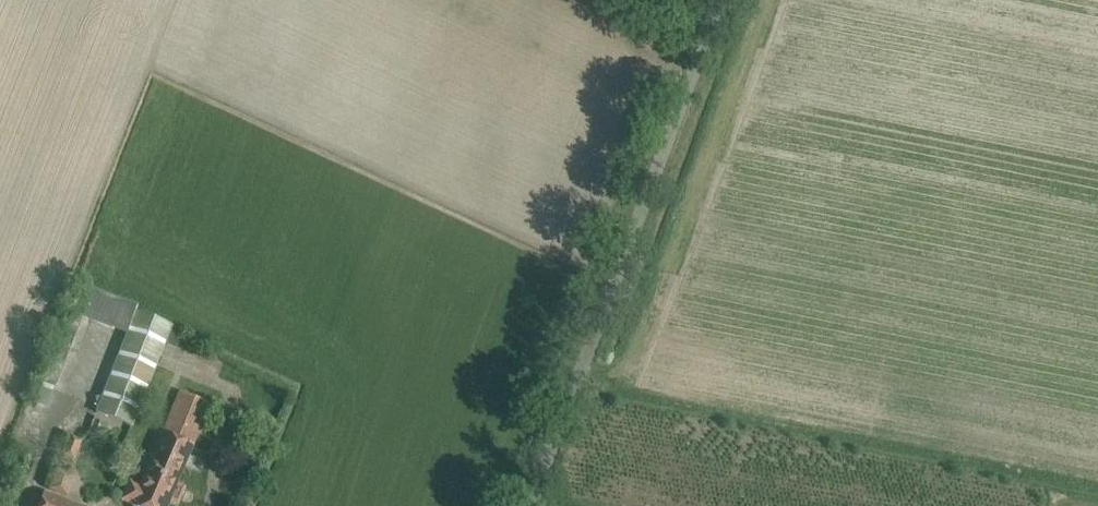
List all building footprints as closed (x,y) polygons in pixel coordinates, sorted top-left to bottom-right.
[(127,331),(95,413),(132,428),(164,346),(176,350),(184,331),(135,312),(137,306),(92,289),(83,314),(127,331)] [(133,505),(168,505),(170,501),(175,503),(179,501),(183,490),(182,486),(177,483),(210,404),(179,392),(140,486),(129,482),(122,499),(132,504),(132,505),(133,505)] [(45,493),(40,505),(79,505),(45,493)]
